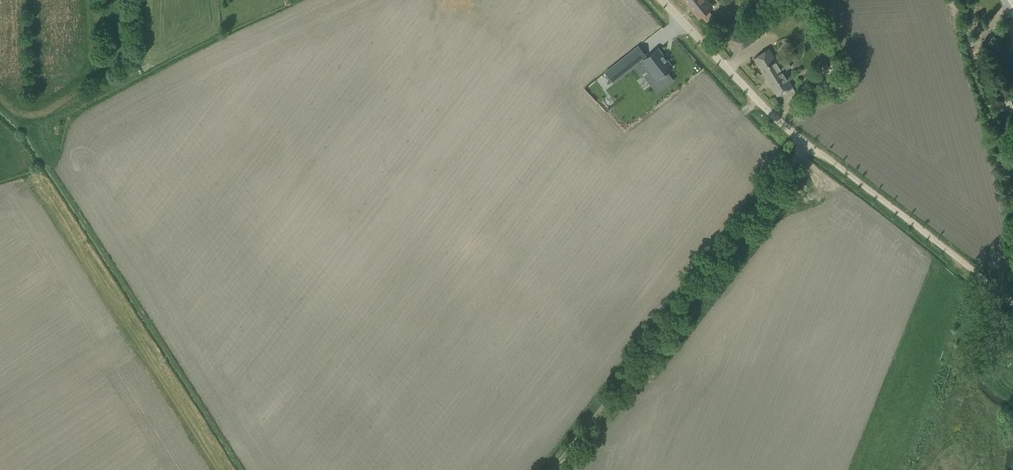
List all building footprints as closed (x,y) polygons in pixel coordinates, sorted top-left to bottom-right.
[(698,17),(713,6),(709,0),(685,0),(698,17)] [(653,44),(632,63),(637,68),(638,68),(639,69),(646,63),(662,81),(670,74),(664,66),(669,61),(660,51),(653,44)] [(786,70),(791,67),(786,58),(777,63),(769,48),(754,58),(777,96),(793,86),(789,80),(792,78),(786,70)] [(624,52),(603,71),(611,80),(631,61),(624,52)] [(829,72),(830,76),(837,74),(835,68),(829,69),(830,71),(829,72)] [(824,80),(815,86),(820,93),(829,87),(824,80)] [(1003,110),(1001,104),(993,106),(995,112),(1003,110)]
